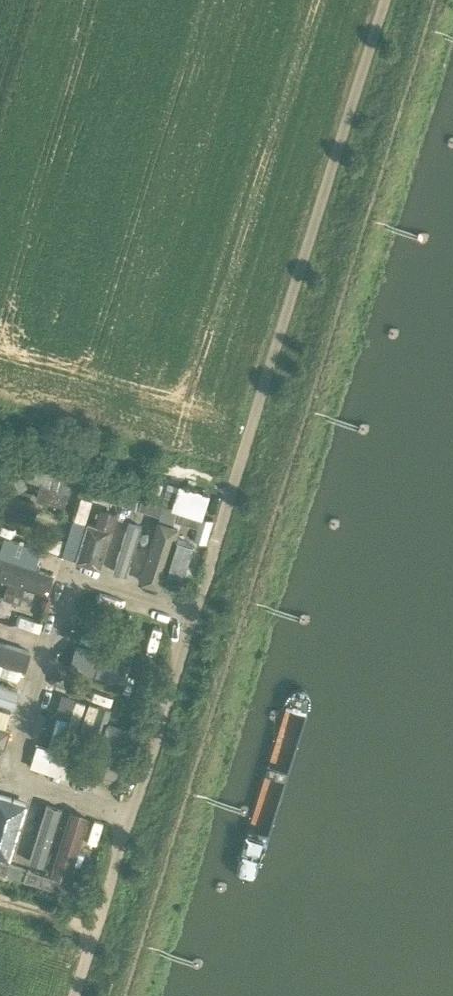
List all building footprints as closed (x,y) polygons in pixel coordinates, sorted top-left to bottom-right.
[(72,477),(29,464),(25,478),(40,482),(69,491),(71,491),(75,477),(72,477)] [(12,495),(28,487),(20,470),(4,477),(12,495)] [(83,492),(100,497),(103,486),(86,481),(83,492)] [(69,491),(40,482),(36,496),(65,505),(69,491)] [(180,484),(177,492),(173,507),(204,516),(210,493),(180,484)] [(121,504),(125,493),(103,486),(100,497),(121,504)] [(39,503),(1,493),(0,496),(0,514),(33,523),(39,503)] [(142,498),(125,493),(121,504),(138,509),(142,498)] [(159,516),(163,504),(142,498),(138,509),(159,516)] [(94,524),(97,525),(106,527),(113,530),(118,514),(98,508),(94,524)] [(201,516),(180,510),(176,521),(198,527),(201,516)] [(212,519),(203,516),(199,529),(198,528),(194,541),(205,544),(206,544),(213,519),(212,519)] [(103,533),(71,523),(59,560),(92,570),(103,533)] [(179,529),(158,523),(139,582),(160,588),(179,529)] [(124,581),(138,530),(121,526),(108,577),(124,581)] [(0,558),(0,574),(47,588),(52,573),(0,558)] [(163,588),(179,593),(185,575),(169,570),(163,588)] [(0,588),(0,606),(20,611),(25,595),(0,588)] [(118,682),(125,659),(72,644),(65,667),(118,682)] [(0,646),(0,671),(22,678),(29,654),(0,646)] [(0,686),(0,709),(6,710),(12,690),(0,686)] [(63,694),(58,710),(71,714),(76,699),(63,694)] [(90,773),(115,780),(131,730),(106,722),(90,773)] [(63,777),(71,754),(37,742),(29,765),(63,777)] [(0,796),(0,856),(3,857),(21,803),(0,796)] [(41,870),(57,813),(39,808),(23,865),(41,870)] [(82,880),(98,827),(82,822),(65,874),(82,880)] [(6,875),(10,864),(0,860),(0,873),(6,875)] [(24,880),(27,868),(10,863),(10,864),(6,875),(24,880)] [(24,880),(44,886),(48,875),(27,868),(24,880)] [(69,881),(48,875),(44,886),(65,893),(69,881)] [(85,887),(69,881),(65,893),(82,898),(85,887)]
